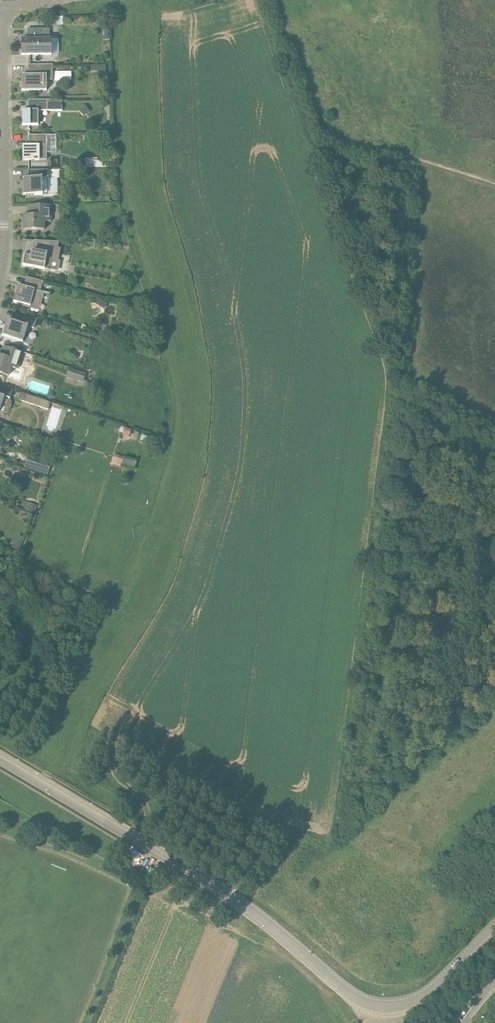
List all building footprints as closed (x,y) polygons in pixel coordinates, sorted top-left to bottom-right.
[(63,16),(53,17),(53,25),(63,25),(63,16)] [(28,39),(22,39),(22,55),(52,55),(52,38),(50,38),(50,29),(28,29),(28,39)] [(28,75),(22,75),(22,90),(47,90),(47,80),(53,80),(53,64),(28,65),(28,75)] [(22,110),(23,125),(39,125),(38,111),(47,111),(47,100),(28,100),(28,110),(22,110)] [(23,145),(23,160),(47,160),(47,135),(29,135),(29,145),(23,145)] [(28,178),(23,178),(23,179),(24,179),(24,195),(23,195),(43,195),(43,194),(48,194),(47,178),(48,178),(48,170),(47,170),(29,170),(28,170),(28,178)] [(23,230),(44,230),(44,221),(51,221),(51,205),(31,205),(32,215),(23,215),(23,230)] [(50,270),(58,271),(60,261),(59,261),(61,249),(59,248),(60,242),(37,241),(35,251),(26,250),(23,265),(33,267),(46,269),(50,270)] [(14,302),(18,303),(17,304),(39,310),(44,293),(50,294),(50,293),(41,291),(44,281),(27,277),(24,286),(18,285),(14,302)] [(8,319),(3,335),(23,342),(28,326),(34,329),(38,319),(19,313),(15,323),(8,320),(9,319),(8,319)] [(8,376),(15,378),(19,369),(18,369),(23,352),(5,346),(2,356),(0,355),(0,373),(8,376)] [(66,377),(82,383),(85,373),(69,368),(66,377)] [(5,413),(7,412),(8,412),(10,409),(11,408),(11,407),(12,404),(12,403),(11,401),(10,399),(13,390),(0,386),(0,411),(5,413)] [(39,407),(41,399),(22,393),(20,400),(39,407)] [(53,404),(48,425),(55,427),(61,406),(53,404)] [(116,453),(113,463),(121,465),(124,456),(116,453)] [(124,463),(136,467),(138,461),(125,457),(124,463)] [(31,468),(45,473),(48,463),(34,459),(31,468)] [(19,505),(35,512),(38,505),(22,498),(19,505)] [(19,534),(13,547),(20,550),(26,537),(19,534)]
